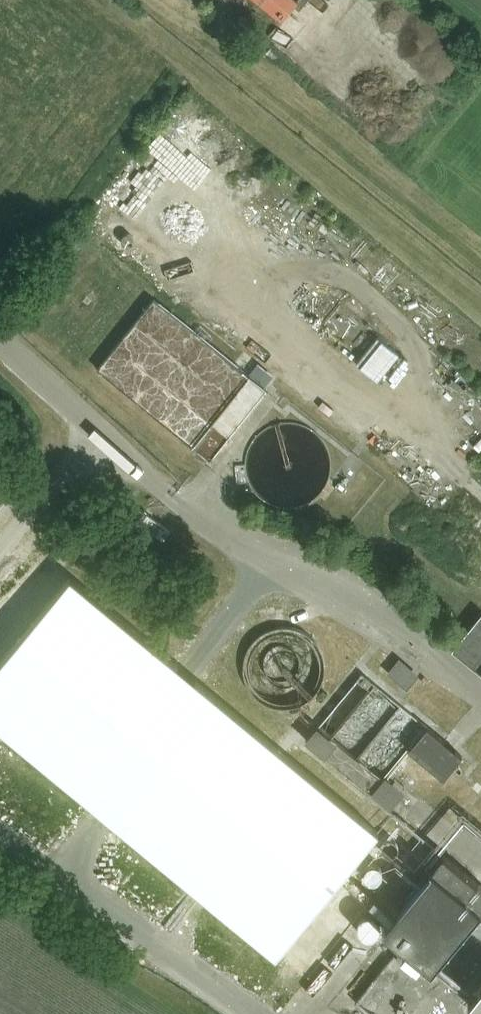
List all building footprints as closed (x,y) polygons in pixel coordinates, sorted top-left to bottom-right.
[(283,13),(293,0),(267,0),(283,13)] [(211,460),(267,391),(154,299),(98,369),(211,460)] [(355,363),(376,380),(398,354),(377,336),(355,363)] [(31,465),(39,471),(47,462),(39,455),(31,465)] [(11,490),(0,481),(0,503),(11,490)] [(171,531),(135,505),(128,514),(164,541),(171,531)] [(307,980),(414,851),(44,545),(0,598),(0,727),(307,980)] [(454,648),(480,670),(480,615),(454,648)] [(387,672),(408,689),(420,674),(400,658),(387,672)] [(373,793),(384,779),(319,726),(308,740),(373,793)] [(443,739),(428,726),(409,749),(443,776),(445,778),(463,755),(443,739)] [(399,771),(384,788),(403,804),(417,787),(399,771)] [(480,909),(480,884),(444,854),(383,928),(432,968),(480,909)] [(366,1001),(386,1013),(457,1013),(449,982),(403,951),(399,952),(366,1001)] [(468,1001),(480,1011),(480,985),(468,1001)]
